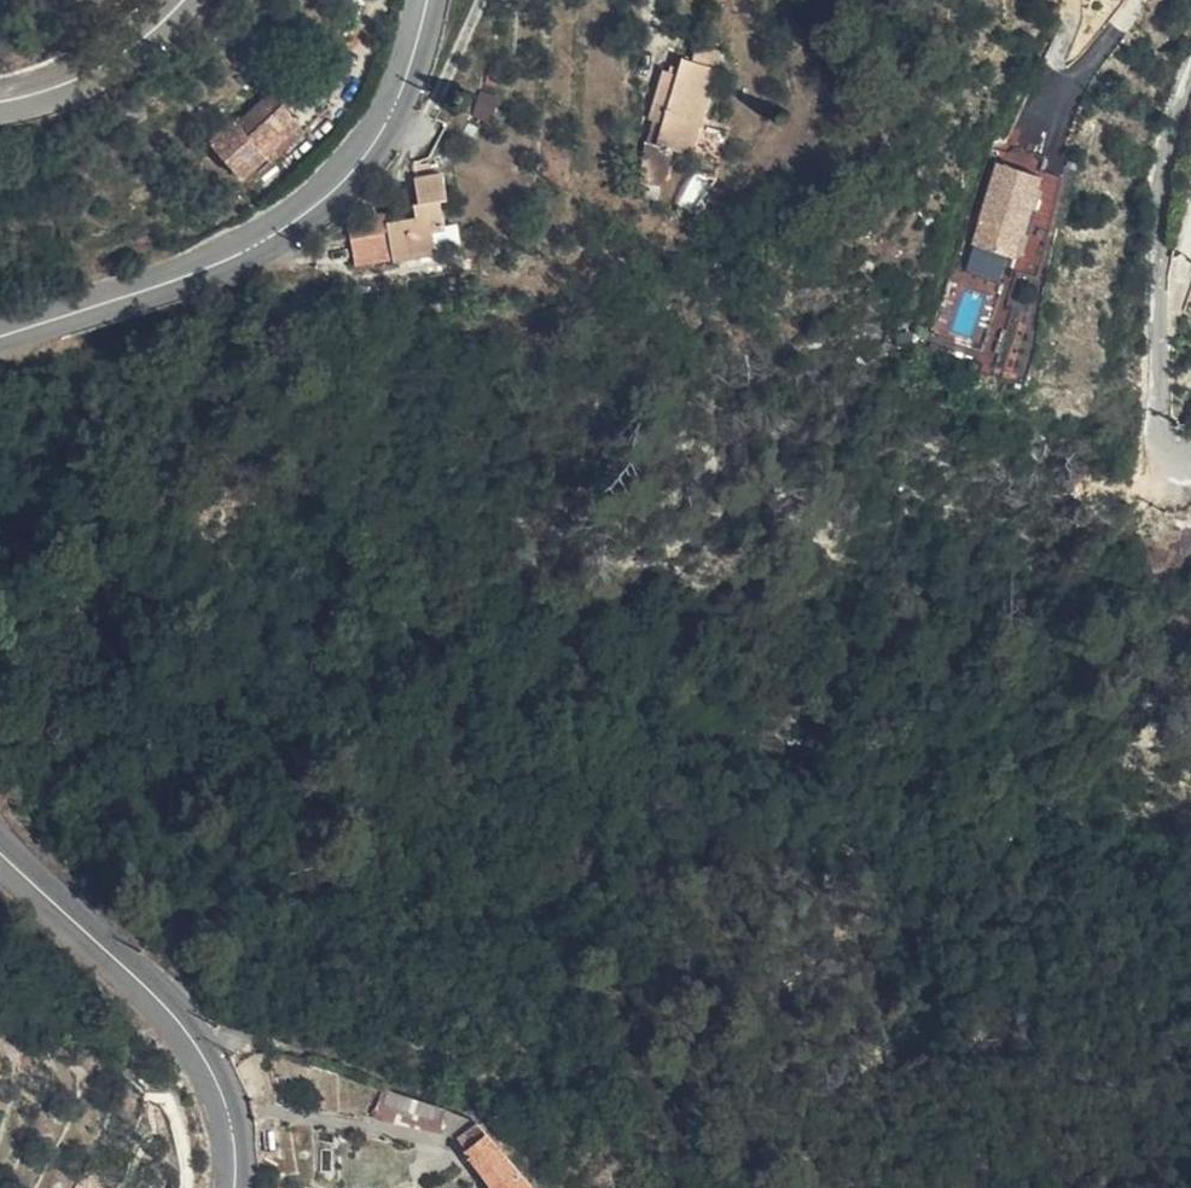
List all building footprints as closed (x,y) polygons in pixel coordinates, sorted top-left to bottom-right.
[(746,59),(710,48),(704,64),(691,60),(675,108),(689,112),(681,132),(717,144),(746,59)] [(240,130),(272,166),(296,143),(329,111),(338,119),(361,97),(353,89),(342,87),(337,82),(319,99),(304,82),(269,113),(264,109),(240,130)] [(329,111),(296,143),(302,151),(338,119),(329,111)] [(640,183),(667,182),(666,150),(639,151),(640,183)] [(1055,167),(1015,154),(987,236),(1029,249),(1025,261),(1053,269),(1081,169),(1057,162),(1055,167)] [(708,191),(724,200),(746,172),(722,160),(708,191)] [(422,248),(463,242),(460,218),(472,217),(468,192),(475,191),(472,169),(438,174),(441,195),(436,196),(438,206),(416,210),(415,201),(398,204),(399,213),(376,217),(385,260),(421,253),(422,248)] [(437,1135),(445,1108),(382,1089),(374,1116),(437,1135)] [(487,1126),(528,1176),(528,1187),(557,1187),(550,1169),(503,1113),(487,1126)] [(117,1182),(86,1166),(74,1187),(114,1187),(117,1182)]
